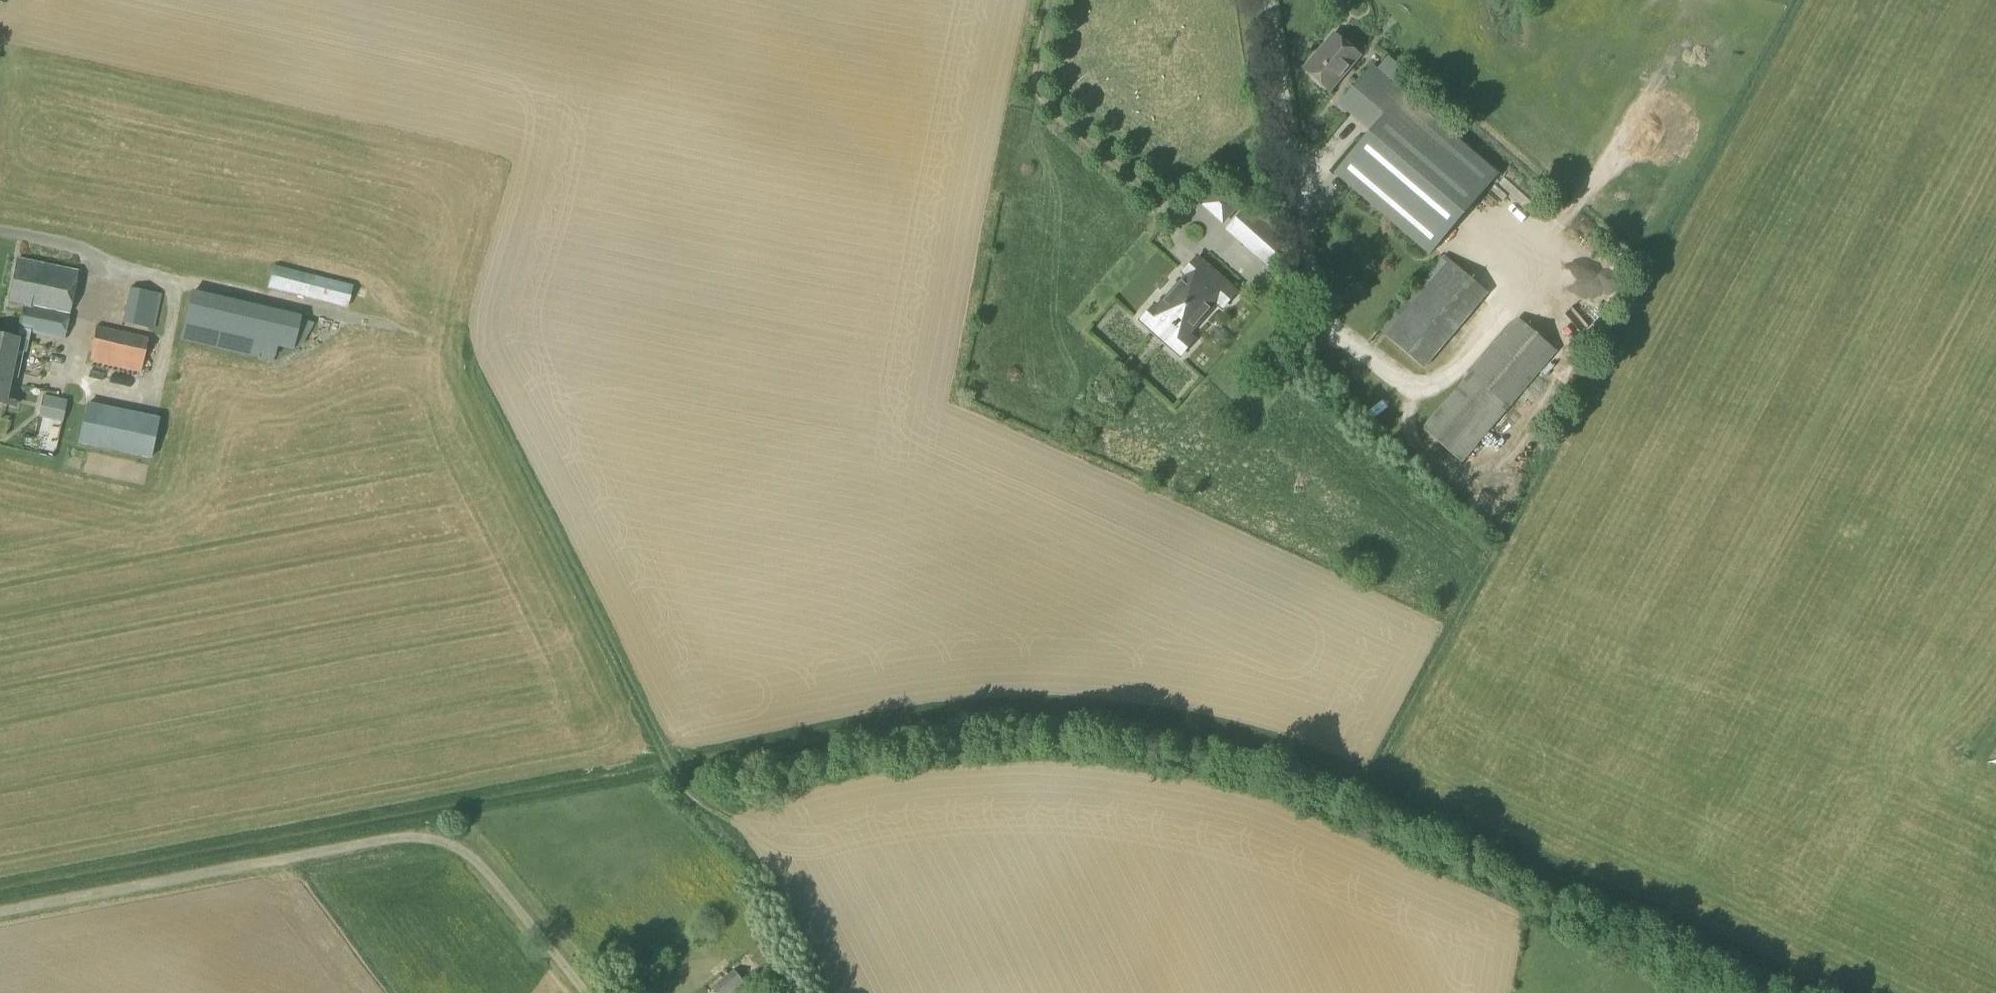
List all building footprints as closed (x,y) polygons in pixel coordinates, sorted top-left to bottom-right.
[(1326,92),(1356,57),(1330,35),(1319,49),(1321,51),(1314,59),(1312,57),(1301,70),(1326,92)] [(1333,174),(1429,255),(1461,218),(1498,175),(1398,93),(1368,67),(1336,105),(1368,132),(1369,133),(1333,174)] [(1263,266),(1283,243),(1244,208),(1224,231),(1263,266)] [(1424,369),(1488,294),(1443,257),(1380,331),(1382,333),(1424,369)] [(1220,309),(1234,293),(1194,258),(1180,274),(1186,279),(1158,311),(1152,306),(1138,321),(1177,356),(1191,341),(1182,333),(1211,301),(1220,309)] [(7,377),(17,380),(22,353),(25,353),(29,335),(61,342),(76,275),(14,262),(3,311),(21,315),(15,341),(0,338),(0,375),(7,377)] [(346,309),(352,286),(272,266),(266,289),(346,309)] [(154,331),(161,295),(128,288),(121,324),(154,331)] [(292,351),(301,346),(312,323),(298,320),(299,316),(191,291),(178,341),(257,359),(256,361),(272,363),(277,348),(292,351)] [(1462,463),(1556,351),(1516,317),(1422,429),(1462,463)] [(139,374),(147,338),(95,327),(87,362),(139,374)] [(61,423),(66,401),(41,396),(36,418),(61,423)] [(150,460),(158,419),(86,403),(77,445),(150,460)] [(744,983),(733,970),(711,988),(716,992),(732,992),(744,983)] [(668,984),(650,984),(650,992),(668,992),(668,984)]
